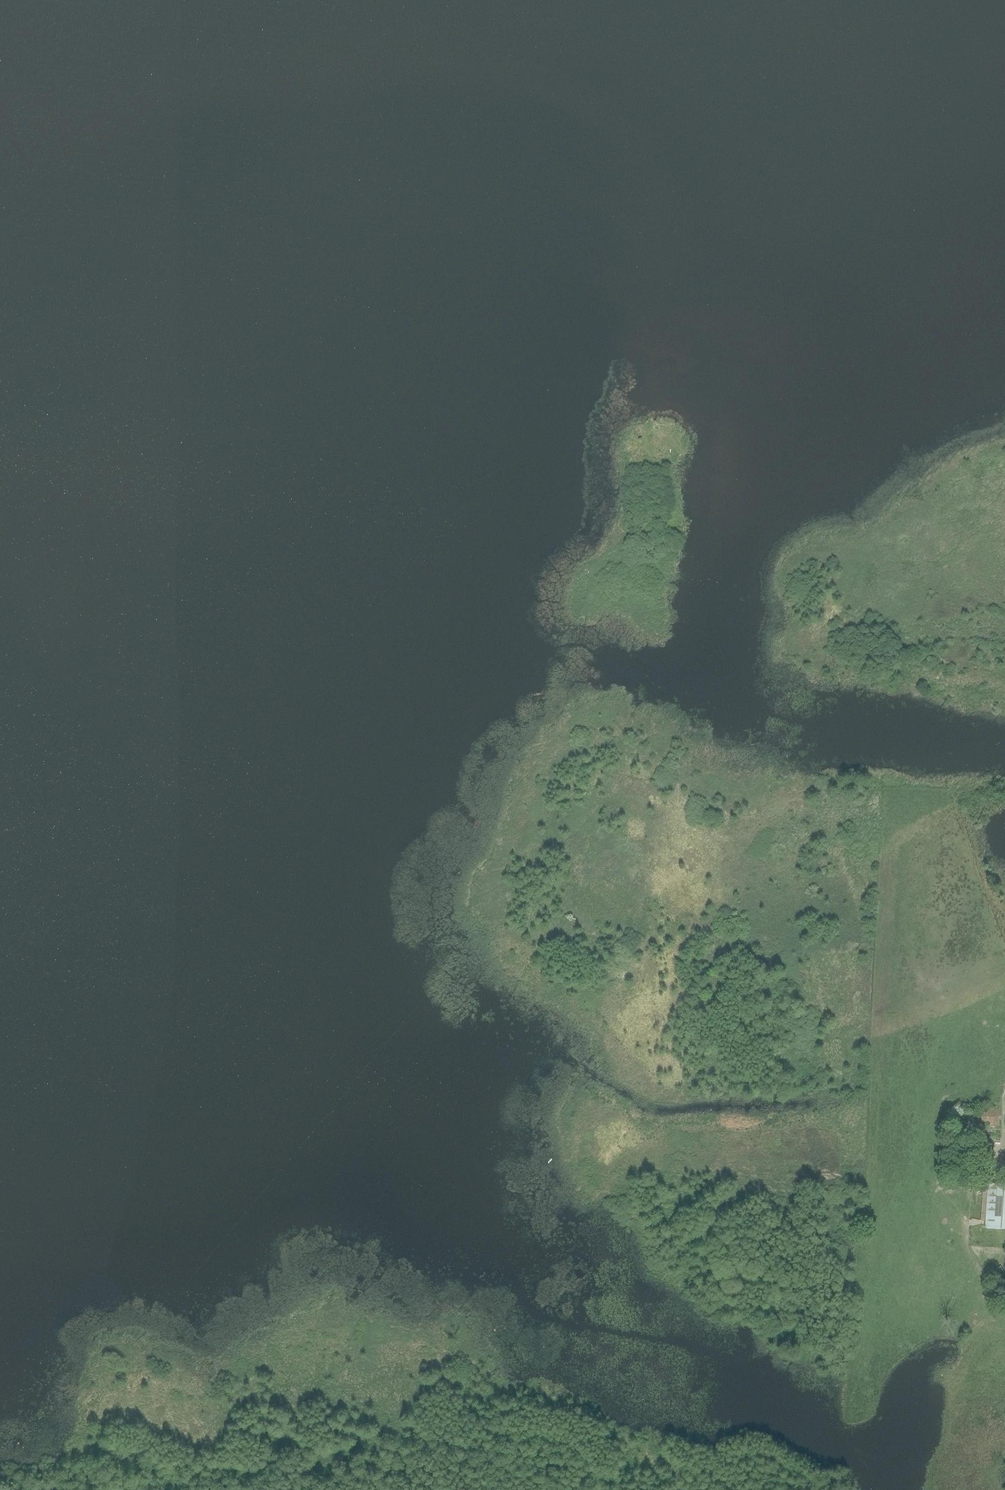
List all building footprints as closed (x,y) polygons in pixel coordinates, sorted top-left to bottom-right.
[(999,1126),(999,1109),(988,1109),(988,1112),(982,1112),(982,1121),(988,1121),(988,1125),(999,1126)] [(988,1183),(986,1228),(1004,1229),(1004,1184),(988,1183)]
